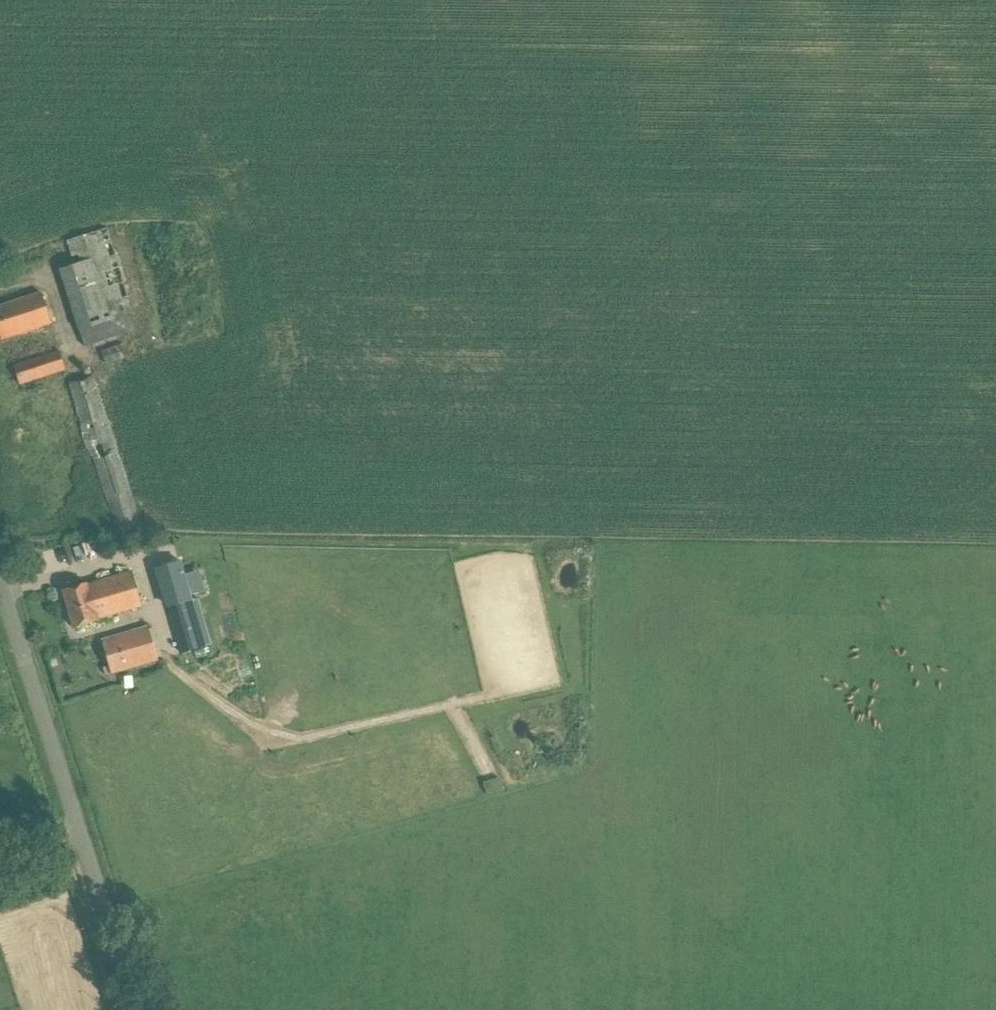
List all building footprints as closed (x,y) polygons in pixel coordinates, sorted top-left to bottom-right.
[(74,264),(59,269),(80,331),(81,331),(86,347),(133,333),(123,300),(130,298),(108,229),(67,241),(74,264)] [(0,312),(0,341),(51,323),(43,297),(0,312)] [(104,365),(126,357),(122,344),(99,352),(104,365)] [(59,350),(14,365),(21,386),(66,370),(59,350)] [(94,374),(69,382),(106,497),(131,489),(94,374)] [(131,489),(106,497),(111,515),(117,533),(118,535),(143,527),(131,489)] [(185,557),(156,565),(169,609),(195,600),(194,597),(196,596),(185,557)] [(88,584),(64,591),(74,628),(99,621),(98,618),(142,605),(133,573),(89,586),(88,584)] [(195,600),(169,609),(182,653),(207,646),(195,600)] [(149,626),(101,640),(112,675),(159,661),(149,626)]
